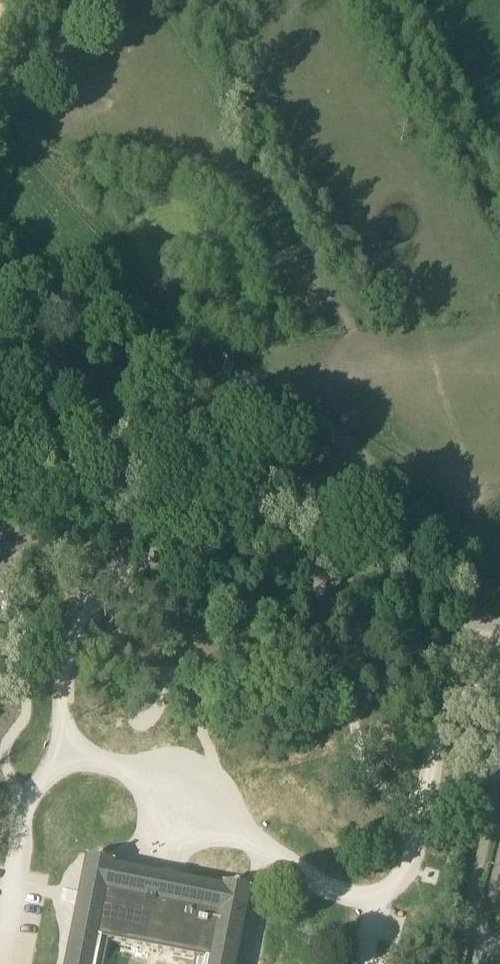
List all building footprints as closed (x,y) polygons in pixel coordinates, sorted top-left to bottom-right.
[(65,963),(236,963),(251,892),(222,886),(222,890),(162,878),(114,868),(114,865),(86,859),(79,896),(65,963)]
